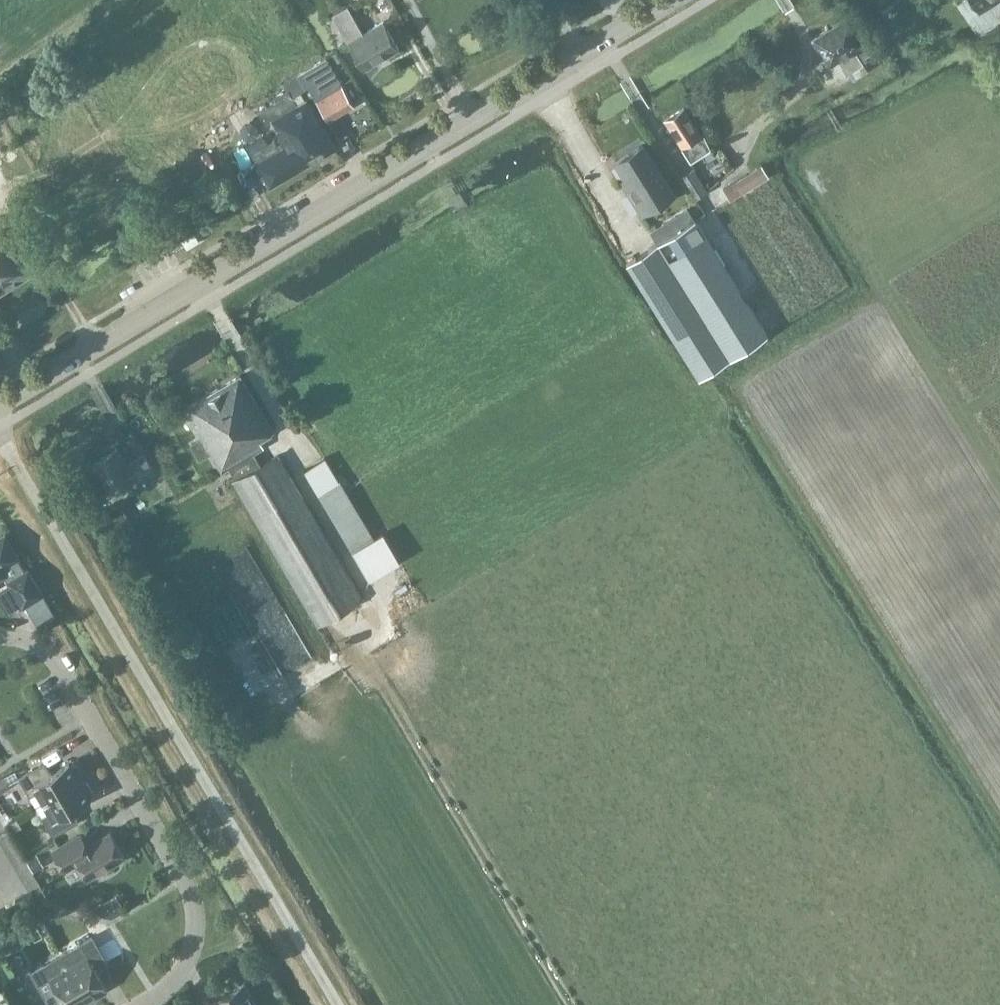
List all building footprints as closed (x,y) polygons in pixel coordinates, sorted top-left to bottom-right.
[(980,13),(999,0),(971,0),(980,13)] [(362,33),(354,19),(348,5),(332,14),(364,69),(399,48),(383,21),(362,33)] [(856,51),(865,45),(849,17),(813,38),(836,77),(846,71),(847,73),(864,63),(856,51)] [(353,106),(340,82),(326,57),(296,74),(296,75),(304,88),(312,84),(318,95),(315,97),(329,120),(353,106)] [(284,83),(287,90),(275,97),(278,101),(259,112),(266,124),(273,120),(285,140),(282,142),(282,141),(277,144),(275,139),(250,153),(256,163),(270,187),(336,149),(306,99),(297,105),(293,97),(305,90),(304,88),(296,75),(284,83)] [(691,161),(712,148),(686,107),(666,119),(691,161)] [(618,161),(632,184),(627,187),(642,211),(675,191),(645,144),(618,161)] [(730,200),(769,175),(762,164),(723,189),(730,200)] [(695,199),(709,190),(696,169),(682,178),(695,199)] [(708,236),(696,218),(627,262),(700,378),(770,335),(708,236)] [(38,269),(8,219),(0,224),(0,292),(38,269)] [(194,231),(182,238),(187,247),(199,240),(194,231)] [(232,467),(238,477),(261,464),(254,454),(266,447),(261,439),(276,430),(242,373),(184,408),(187,413),(183,415),(191,428),(194,426),(222,473),(232,467)] [(113,492),(154,467),(145,453),(128,464),(119,448),(95,462),(113,492)] [(375,535),(329,453),(308,465),(371,576),(406,557),(390,527),(375,535)] [(261,464),(238,477),(232,481),(318,626),(364,598),(278,454),(261,464)] [(0,538),(0,576),(4,574),(7,581),(25,571),(17,557),(5,535),(0,538)] [(25,571),(7,581),(8,583),(22,607),(27,605),(43,595),(28,569),(25,571)] [(234,666),(252,660),(232,603),(214,610),(234,666)] [(38,791),(44,802),(83,779),(82,778),(83,774),(77,764),(73,763),(71,765),(70,763),(34,783),(28,772),(19,777),(30,796),(38,791)] [(83,779),(44,802),(50,812),(42,816),(53,836),(75,824),(69,812),(91,799),(90,797),(92,796),(94,792),(88,782),(84,781),(83,779)] [(88,878),(125,857),(111,833),(85,848),(78,836),(54,850),(65,870),(79,862),(88,878)] [(80,960),(69,966),(88,1000),(108,989),(96,969),(107,962),(93,936),(73,948),(80,960)] [(69,966),(58,972),(51,960),(31,972),(46,998),(58,991),(66,1004),(80,1004),(88,1000),(69,966)] [(245,984),(215,1001),(218,1004),(257,1004),(245,984)]
